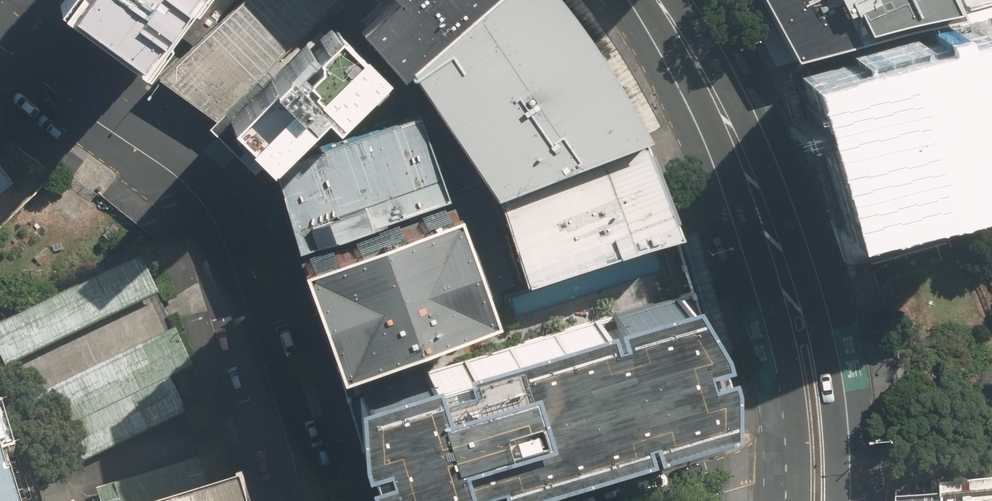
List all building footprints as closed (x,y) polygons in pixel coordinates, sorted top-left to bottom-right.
[(66,3),(142,61),(188,0),(68,0),(66,3)] [(163,79),(215,121),(318,20),(299,0),(244,0),(163,79)] [(496,0),(394,0),(359,31),(404,82),(414,72),(496,0)] [(490,192),(640,129),(587,35),(557,0),(496,0),(414,72),(490,192)] [(948,0),(734,0),(775,67),(955,15),(948,0)] [(964,13),(991,93),(991,92),(991,0),(959,0),(964,13)] [(307,46),(228,122),(265,160),(319,109),(332,122),(385,72),(339,25),(312,51),(307,46)] [(816,89),(858,217),(991,174),(991,141),(960,42),(816,89)] [(446,193),(417,108),(269,160),(298,245),(446,193)] [(676,234),(640,129),(490,192),(525,284),(676,234)] [(14,180),(0,162),(0,190),(14,180)] [(452,200),(297,254),(335,362),(490,307),(452,200)] [(0,329),(0,357),(6,369),(159,295),(142,261),(0,329)] [(353,389),(360,455),(363,468),(384,500),(443,500),(724,413),(720,374),(710,333),(684,286),(353,389)] [(197,365),(185,330),(35,400),(68,471),(187,415),(169,378),(197,365)] [(1,459),(12,456),(0,415),(0,500),(14,500),(1,459)] [(935,487),(934,500),(991,500),(991,482),(935,487)] [(236,489),(196,500),(240,500),(236,489)]
